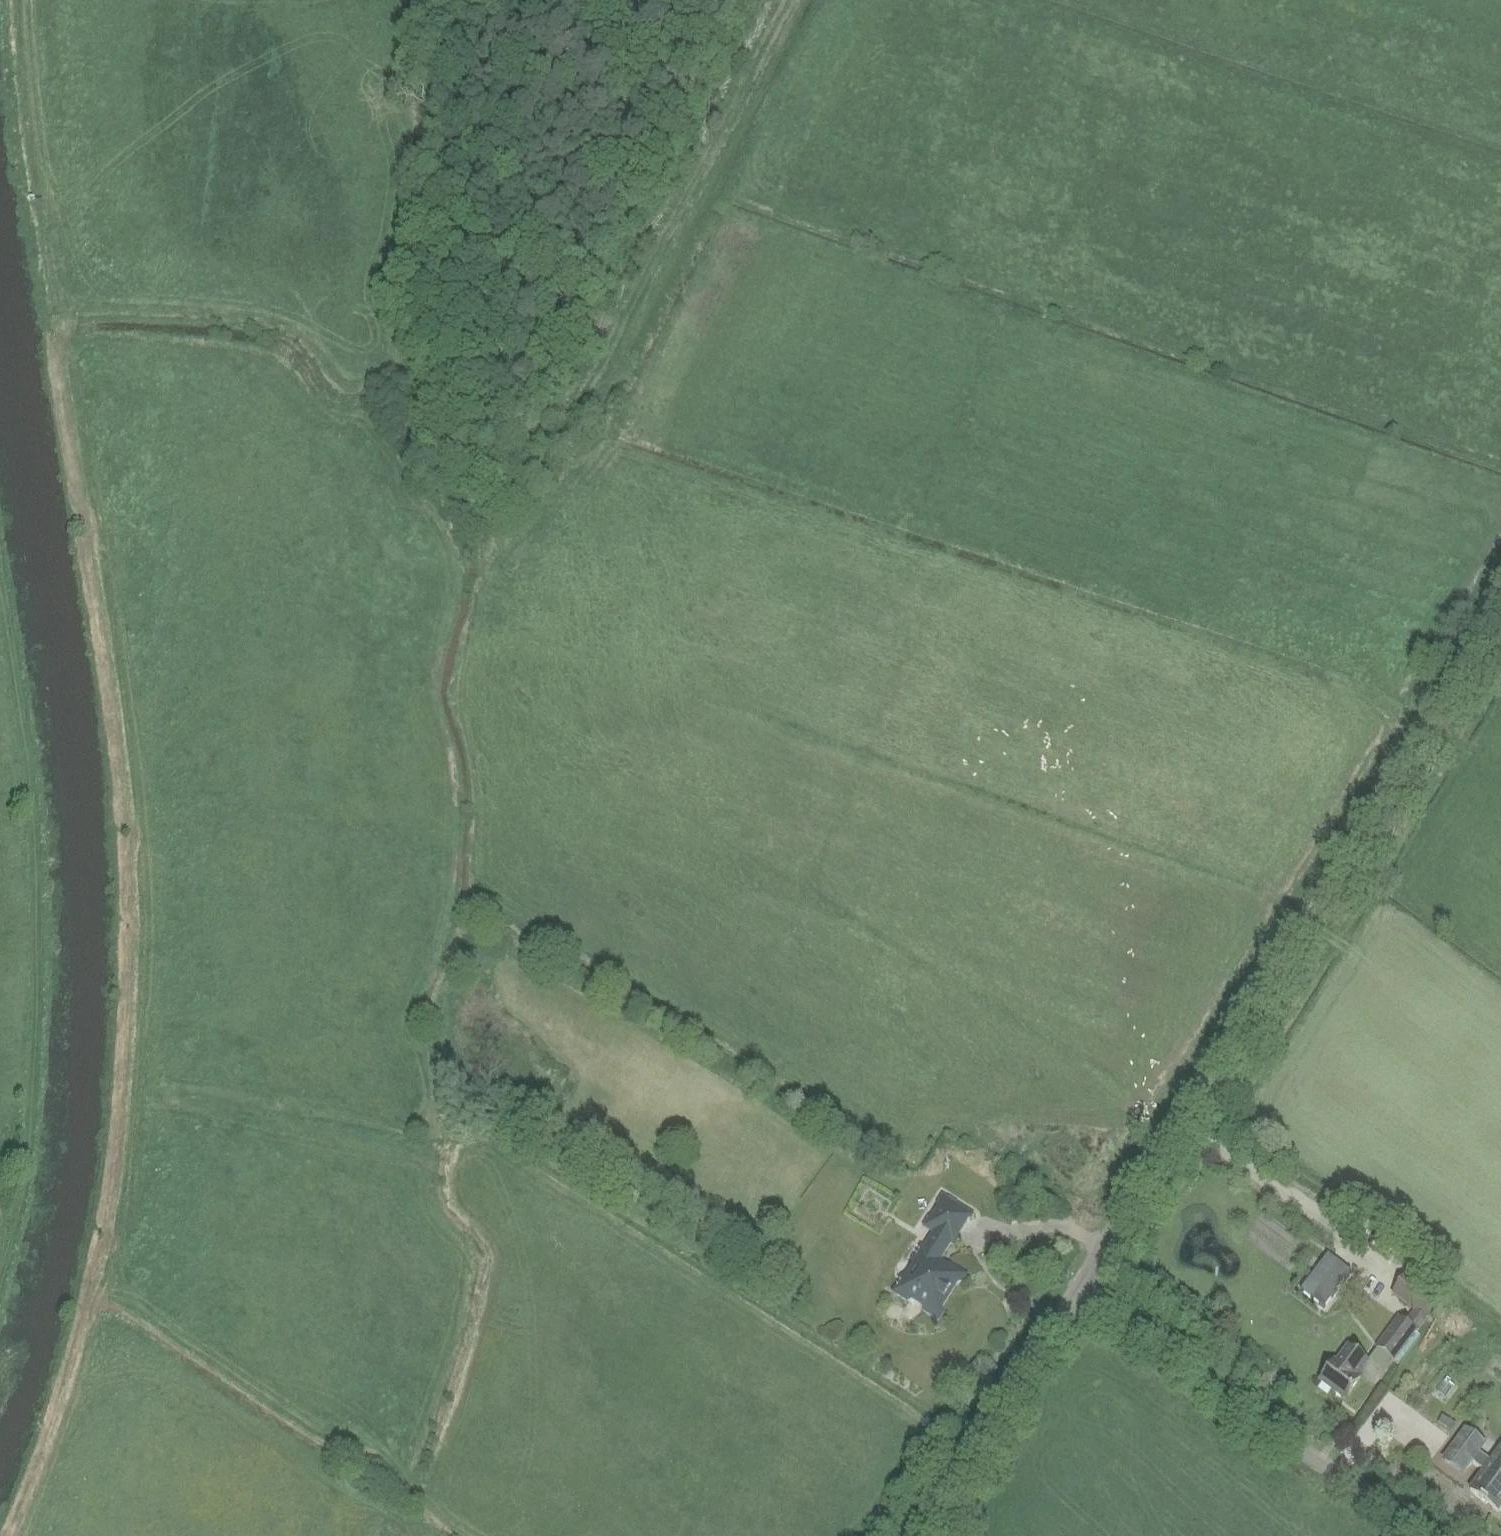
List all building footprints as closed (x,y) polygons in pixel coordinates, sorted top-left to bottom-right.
[(907,1276),(903,1277),(892,1294),(908,1303),(911,1301),(921,1307),(923,1312),(931,1317),(938,1322),(944,1312),(943,1308),(959,1283),(961,1284),(966,1276),(938,1259),(948,1243),(953,1246),(971,1216),(940,1197),(922,1228),(933,1235),(923,1251),(920,1249),(911,1264),(911,1269),(907,1276)] [(1312,1270),(1345,1293),(1357,1276),(1324,1253),(1312,1270)] [(1439,1296),(1408,1273),(1407,1273),(1392,1293),(1425,1316),(1439,1296)] [(1418,1332),(1399,1317),(1375,1349),(1394,1364),(1397,1360),(1400,1363),(1420,1337),(1416,1334),(1418,1332)] [(1360,1374),(1369,1363),(1349,1347),(1336,1364),(1334,1363),(1319,1383),(1344,1401),(1363,1376),(1360,1374)] [(1467,1431),(1453,1449),(1472,1463),(1485,1473),(1472,1491),(1470,1490),(1470,1491),(1481,1499),(1480,1500),(1486,1504),(1487,1504),(1498,1512),(1499,1511),(1497,1510),(1500,1505),(1500,1451),(1492,1463),(1477,1452),(1483,1443),(1467,1431)]
